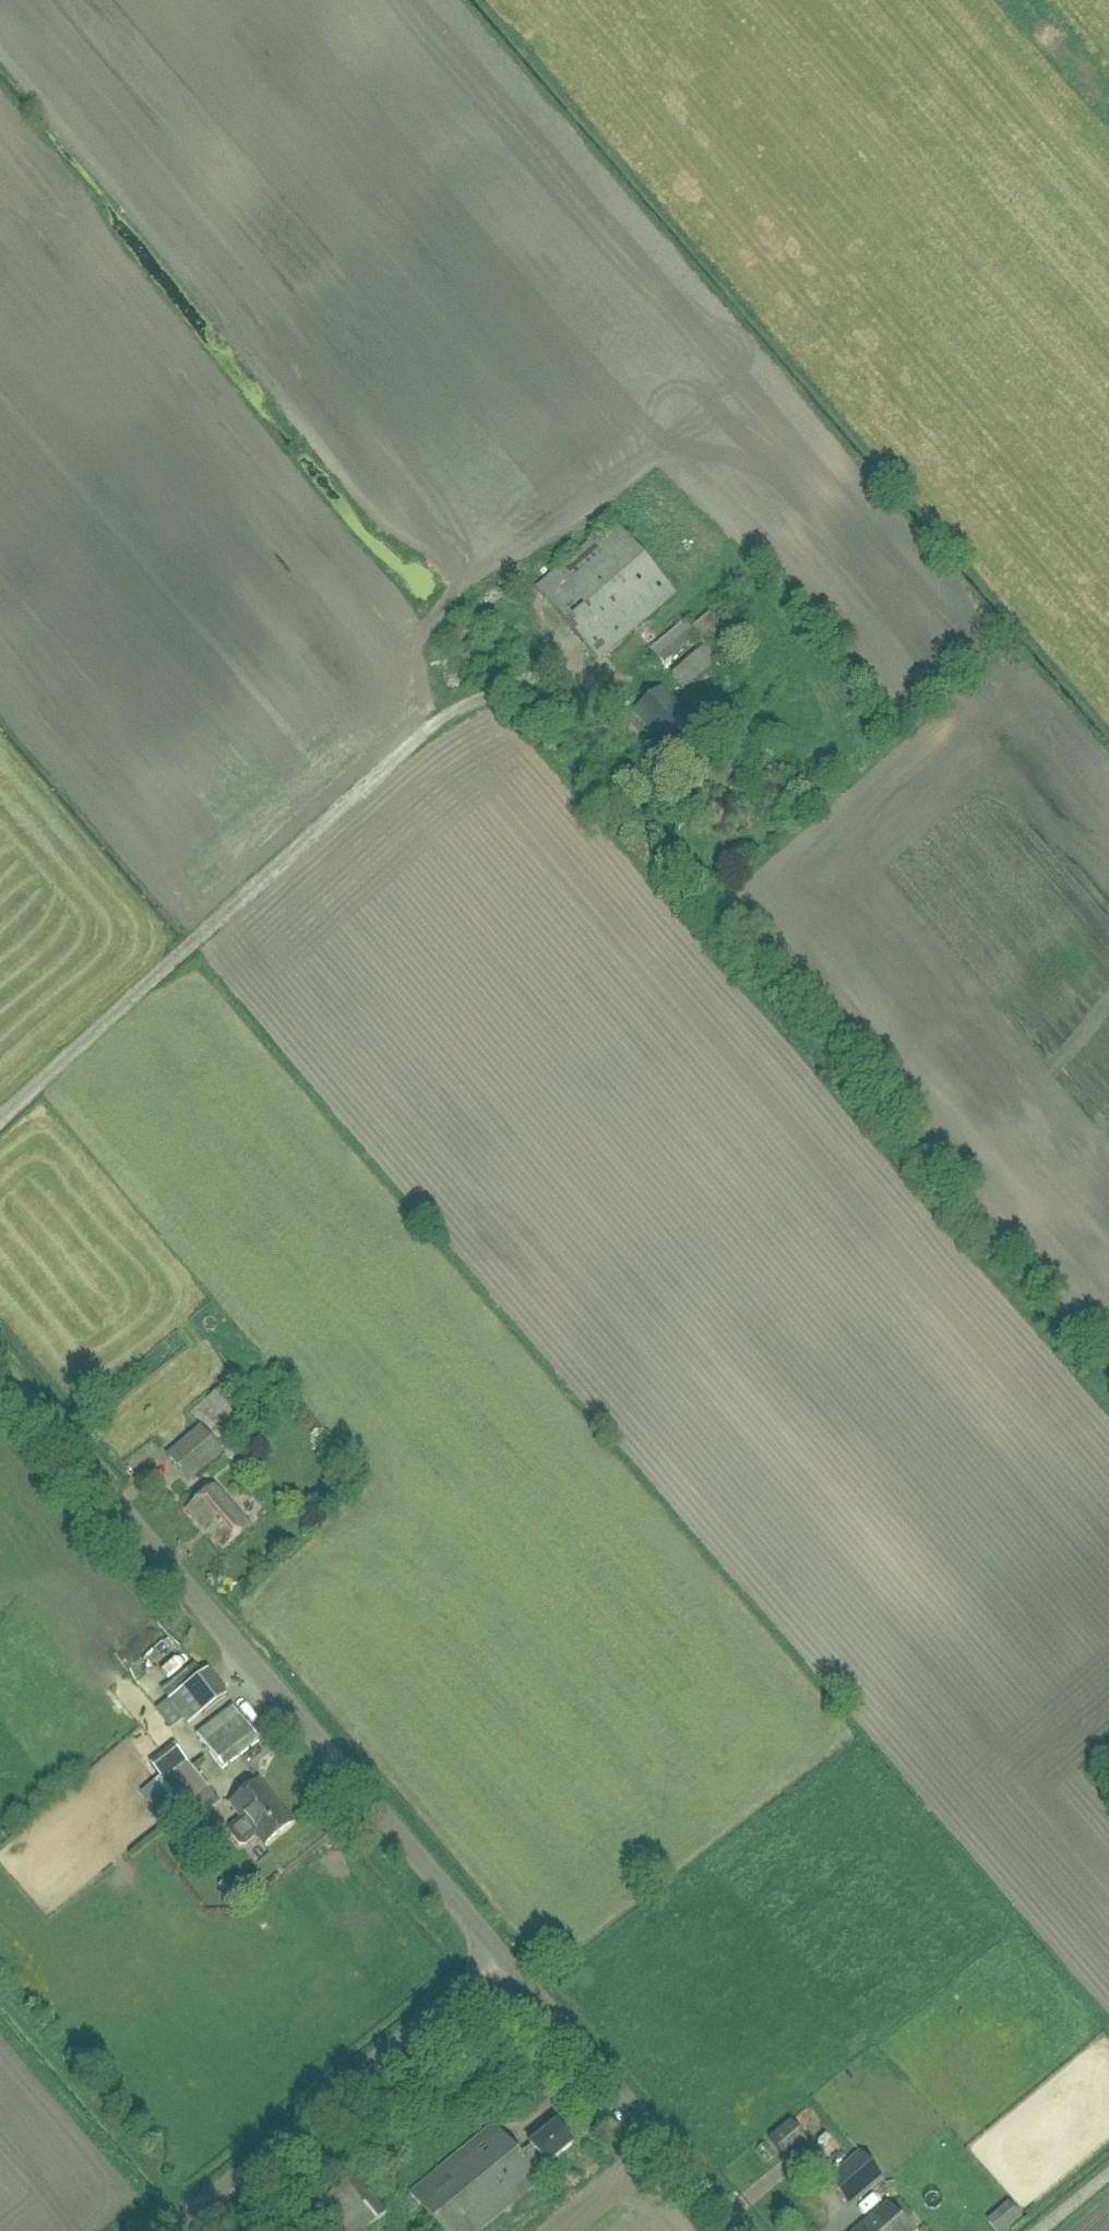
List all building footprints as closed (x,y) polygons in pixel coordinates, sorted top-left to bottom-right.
[(597,665),(676,597),(612,523),(534,590),(597,665)] [(705,649),(677,672),(687,685),(715,662),(705,649)] [(667,768),(702,739),(658,685),(629,708),(660,746),(653,751),(667,768)] [(232,1430),(247,1417),(233,1401),(218,1414),(232,1430)] [(188,1483),(222,1454),(199,1427),(165,1455),(188,1483)] [(222,1550),(247,1529),(213,1488),(186,1511),(199,1525),(200,1524),(222,1550)] [(187,1726),(224,1698),(204,1673),(168,1702),(187,1726)] [(221,1770),(258,1742),(233,1708),(196,1736),(221,1770)] [(149,1765),(179,1807),(204,1788),(173,1746),(149,1765)] [(263,1847),(291,1824),(258,1782),(229,1805),(241,1819),(229,1829),(229,1834),(238,1846),(243,1846),(255,1837),(263,1847)] [(786,2162),(807,2144),(789,2124),(768,2141),(786,2162)] [(572,2146),(555,2125),(529,2146),(531,2149),(520,2160),(492,2126),(409,2195),(440,2230),(480,2230),(538,2182),(531,2174),(543,2164),(547,2167),(572,2146)] [(849,2208),(882,2181),(858,2152),(825,2180),(849,2208)] [(388,2215),(356,2175),(313,2211),(329,2230),(366,2230),(388,2215)] [(872,2217),(858,2230),(859,2230),(884,2230),(872,2217)]
